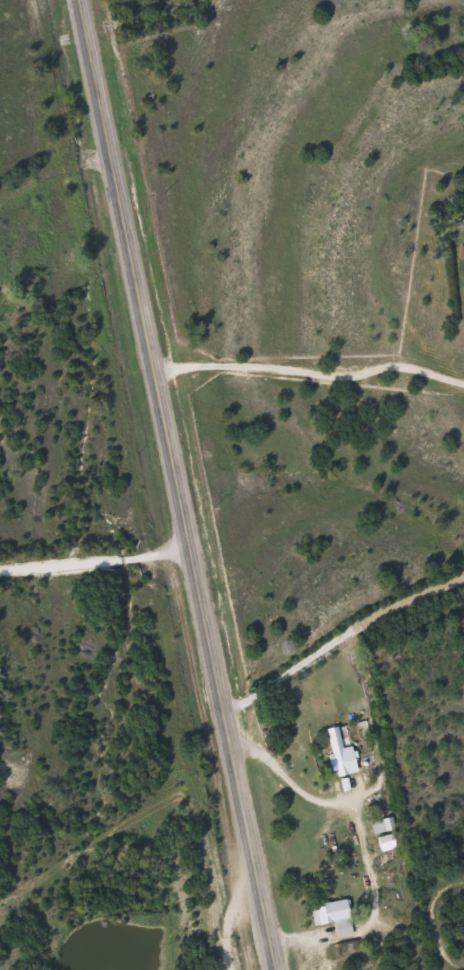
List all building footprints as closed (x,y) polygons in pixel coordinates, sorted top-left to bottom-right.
[(328,730),(349,726),(359,772),(338,777),(328,730)] [(373,824),(392,816),(397,828),(378,837),(373,824)] [(380,838),(395,834),(399,848),(383,852),(380,838)] [(315,907),(352,900),(355,919),(319,926),(315,907)]
